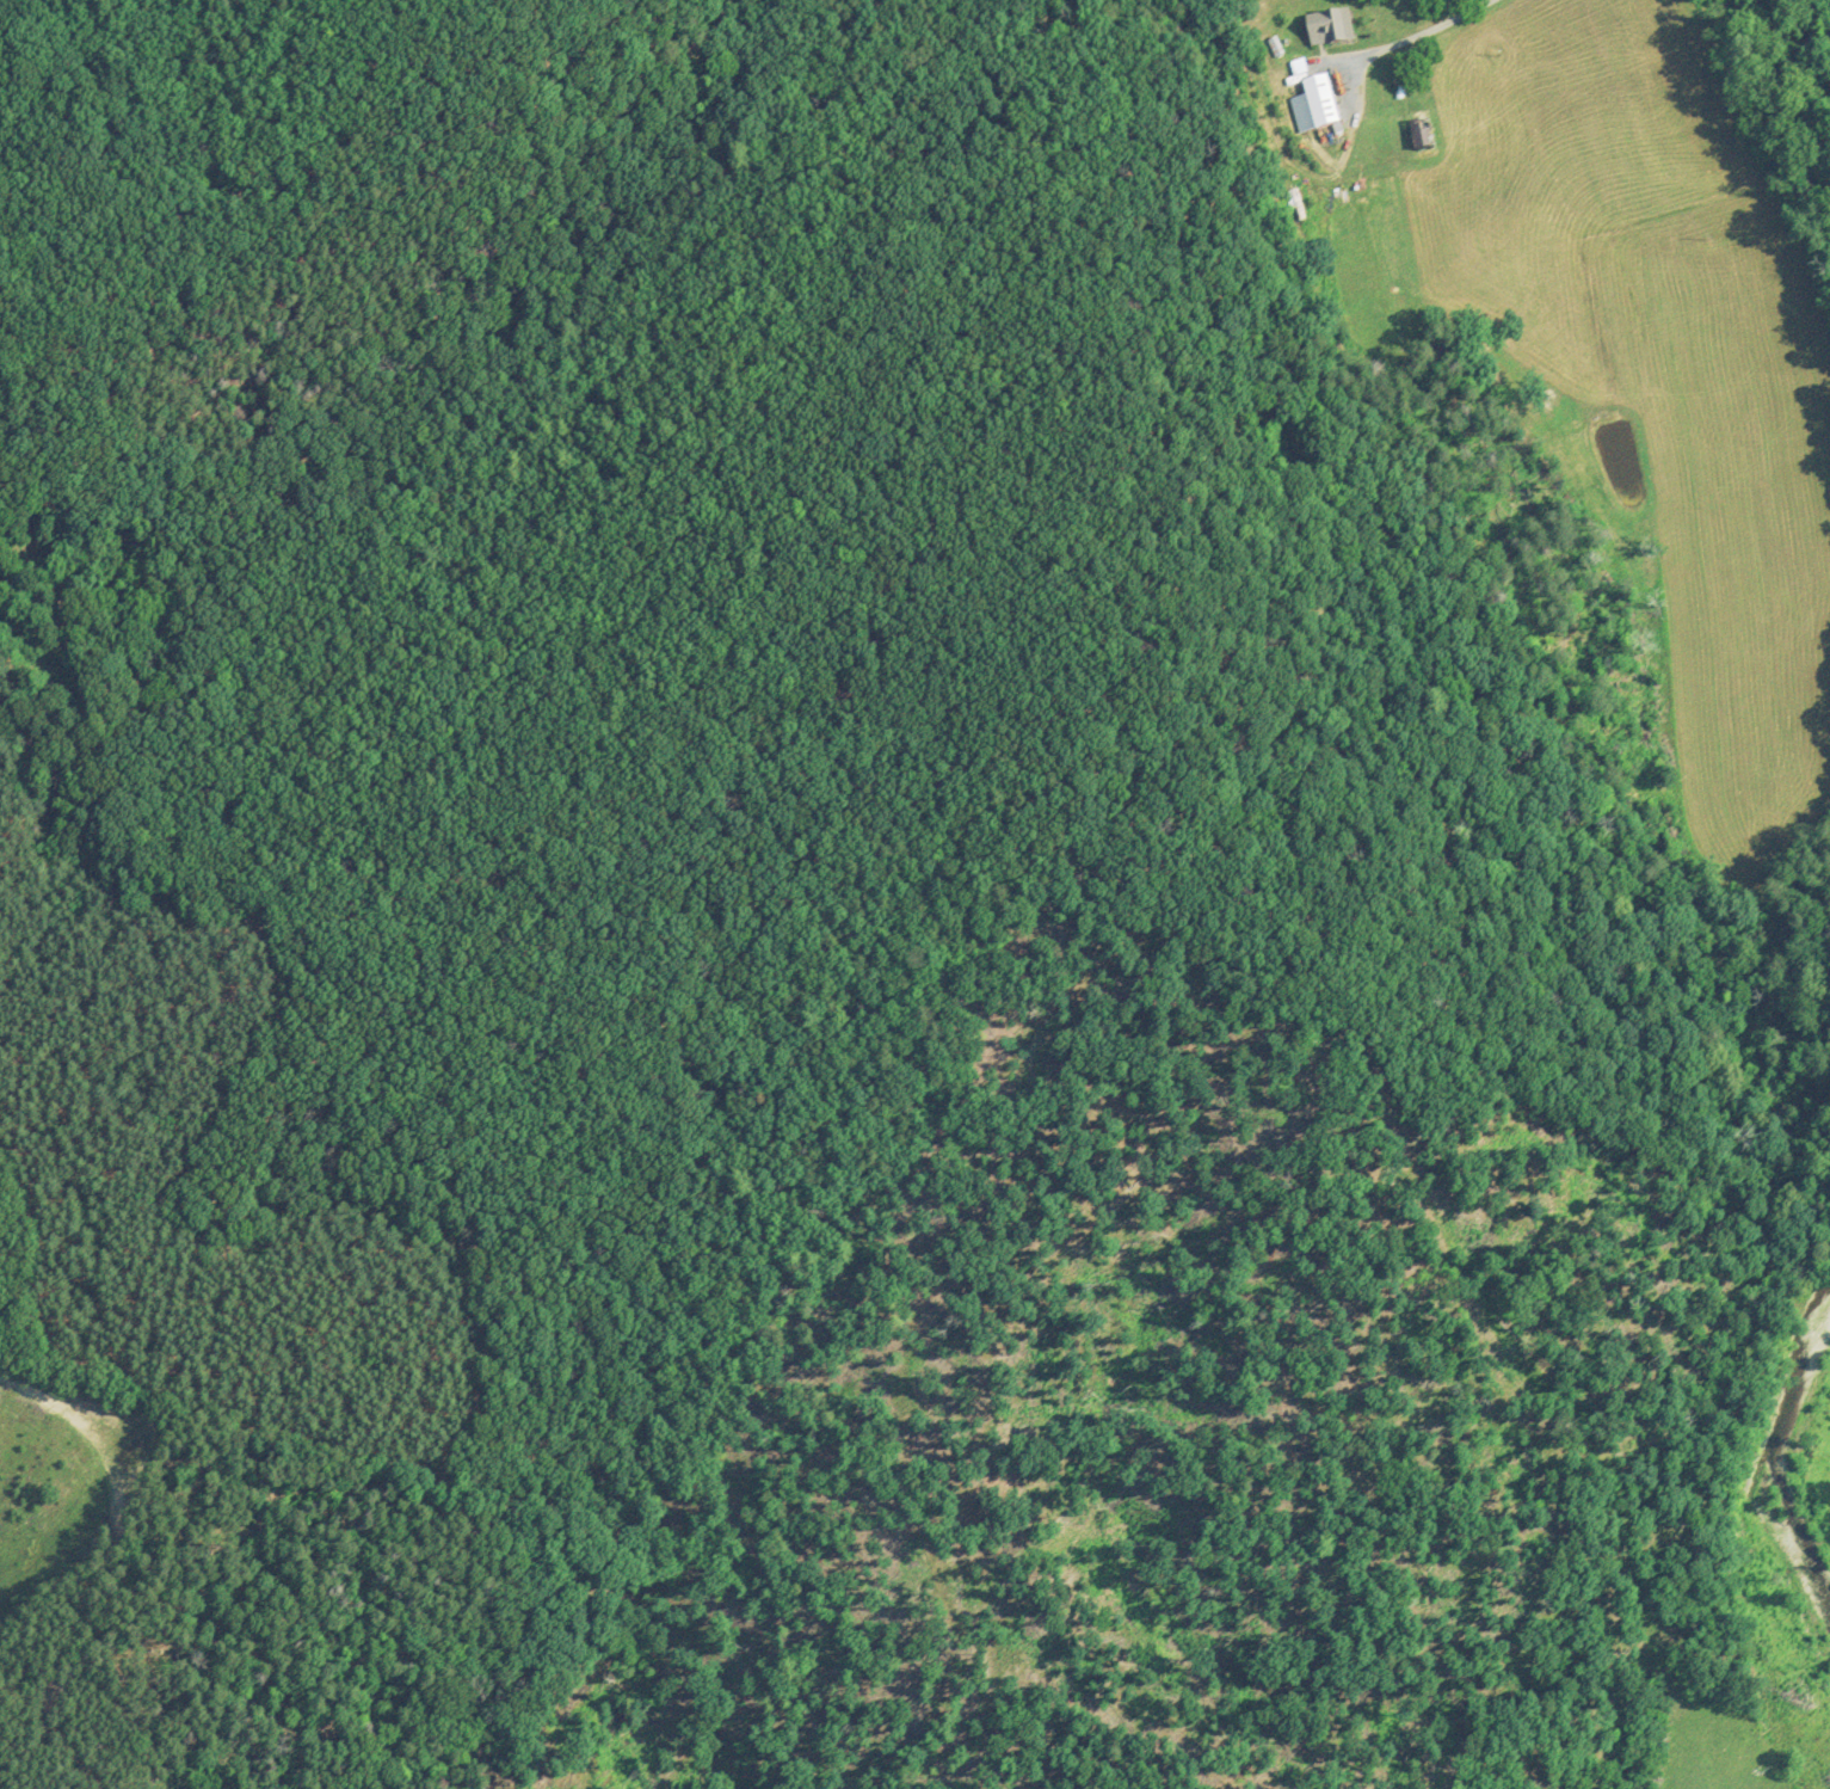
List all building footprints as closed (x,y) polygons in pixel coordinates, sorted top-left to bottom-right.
[(1323,23),(1306,25),(1309,46),(1353,40),(1349,8),(1322,12),(1323,23)] [(1328,74),(1306,79),(1302,59),(1292,61),(1296,80),(1302,79),(1313,129),(1338,124),(1328,74)] [(1431,147),(1425,117),(1408,121),(1414,150),(1431,147)]
